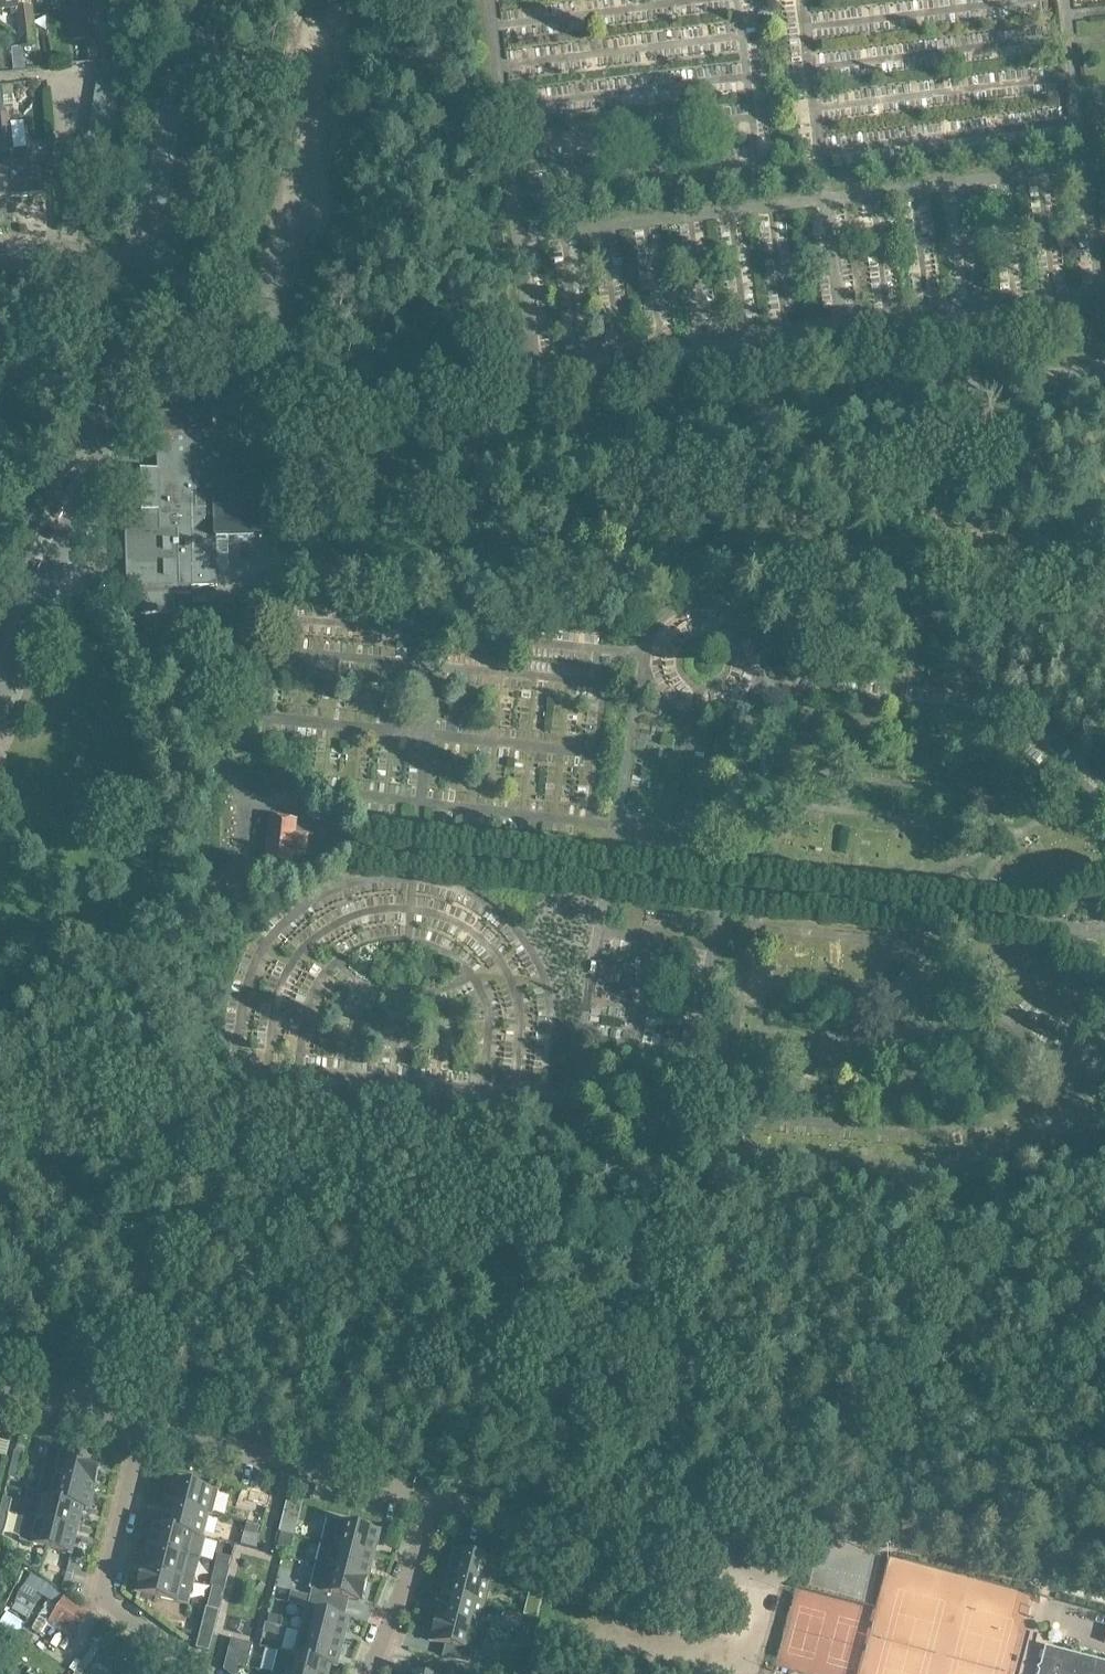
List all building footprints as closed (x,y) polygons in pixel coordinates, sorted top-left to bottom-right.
[(14,9),(19,8),(18,0),(0,0),(0,10),(14,9)] [(89,21),(86,0),(85,1),(72,2),(69,2),(71,23),(89,21)] [(19,8),(14,9),(16,29),(37,26),(35,6),(19,8)] [(91,40),(89,21),(71,23),(73,42),(91,40)] [(37,26),(16,29),(19,48),(22,48),(39,46),(37,26)] [(97,40),(87,41),(89,56),(98,55),(97,40)] [(100,74),(125,79),(127,66),(102,62),(100,74)] [(100,74),(97,87),(123,91),(125,79),(100,74)] [(14,106),(12,84),(1,85),(2,93),(3,107),(14,106)] [(123,91),(97,87),(96,94),(95,100),(121,104),(123,91)] [(121,104),(95,100),(93,112),(119,116),(121,104)] [(93,112),(91,125),(117,129),(119,116),(93,112)] [(11,134),(8,113),(0,114),(0,135),(11,134)] [(117,129),(91,125),(89,137),(115,142),(117,129)] [(0,135),(0,155),(13,153),(13,149),(11,134),(0,135)] [(115,142),(89,137),(87,150),(113,154),(115,142)] [(37,147),(13,149),(13,153),(19,199),(42,197),(42,191),(54,189),(51,164),(39,166),(37,147)] [(19,199),(13,153),(0,155),(0,201),(19,199)] [(158,516),(124,517),(126,596),(140,596),(140,616),(174,615),(174,595),(191,594),(190,587),(217,586),(216,540),(262,538),(259,450),(213,452),(212,411),(155,413),(157,470),(158,516)] [(268,817),(263,866),(292,870),(293,857),(306,858),(308,835),(296,833),(297,820),(268,817)] [(101,1461),(49,1448),(43,1472),(95,1485),(101,1461)] [(12,1464),(20,1466),(23,1454),(15,1452),(12,1464)] [(17,1479),(20,1466),(12,1464),(9,1477),(17,1479)] [(95,1485),(43,1472),(37,1495),(89,1508),(95,1485)] [(172,1479),(166,1503),(212,1515),(218,1491),(172,1479)] [(89,1508),(37,1495),(37,1497),(41,1498),(36,1519),(25,1516),(25,1517),(77,1530),(83,1508),(89,1509),(89,1508)] [(0,1510),(8,1512),(11,1500),(3,1498),(0,1510)] [(166,1503),(160,1525),(160,1526),(201,1537),(207,1514),(212,1516),(212,1515),(166,1503)] [(3,1534),(8,1512),(0,1510),(0,1511),(0,1540),(2,1540),(3,1534)] [(263,1514),(250,1510),(247,1521),(260,1524),(263,1514)] [(77,1530),(25,1517),(19,1541),(71,1554),(77,1530)] [(380,1531),(328,1518),(322,1542),(373,1555),(380,1531)] [(260,1524),(247,1521),(244,1532),(258,1535),(260,1524)] [(160,1525),(154,1524),(148,1545),(190,1556),(195,1536),(201,1537),(160,1526),(160,1525)] [(296,1527),(283,1524),(281,1534),(294,1538),(296,1527)] [(294,1538),(281,1534),(278,1545),(291,1549),(294,1538)] [(373,1555),(322,1542),(316,1565),(368,1578),(373,1555)] [(200,1558),(190,1556),(148,1545),(143,1568),(194,1581),(200,1558)] [(495,1560),(454,1549),(448,1574),(489,1584),(495,1560)] [(231,1558),(218,1554),(215,1563),(229,1566),(231,1558)] [(368,1578),(316,1565),(310,1589),(362,1602),(368,1578)] [(194,1581),(143,1568),(136,1592),(188,1605),(194,1581)] [(58,1606),(64,1595),(33,1574),(26,1585),(58,1606)] [(489,1584),(448,1574),(442,1596),(484,1606),(489,1584)] [(532,1586),(530,1594),(543,1598),(545,1589),(532,1586)] [(41,1597),(22,1587),(17,1595),(34,1607),(41,1597)] [(543,1598),(530,1594),(527,1603),(541,1607),(543,1598)] [(64,1595),(58,1606),(49,1622),(76,1637),(89,1614),(64,1595)] [(484,1606),(442,1596),(437,1618),(478,1628),(478,1627),(484,1606)] [(221,1605),(208,1602),(198,1642),(211,1646),(221,1605)] [(348,1618),(307,1608),(301,1632),(342,1643),(348,1618)] [(283,1618),(269,1615),(267,1624),(280,1627),(283,1618)] [(478,1628),(437,1618),(431,1642),(446,1645),(442,1658),(469,1665),(472,1652),(482,1655),(489,1630),(478,1627),(478,1628)] [(528,1631),(515,1628),(513,1637),(526,1640),(528,1631)] [(301,1632),(295,1654),(295,1655),(337,1666),(342,1643),(301,1632)] [(526,1640),(513,1637),(511,1645),(524,1649),(526,1640)] [(244,1642),(231,1639),(229,1648),(242,1651),(244,1642)] [(253,1645),(244,1642),(242,1651),(240,1656),(249,1658),(253,1645)] [(1045,1646),(1040,1666),(1037,1668),(1039,1670),(1038,1673),(1104,1673),(1104,1662),(1045,1646)] [(279,1650),(273,1673),(328,1673),(330,1665),(336,1666),(337,1666),(295,1655),(295,1654),(279,1650)]
